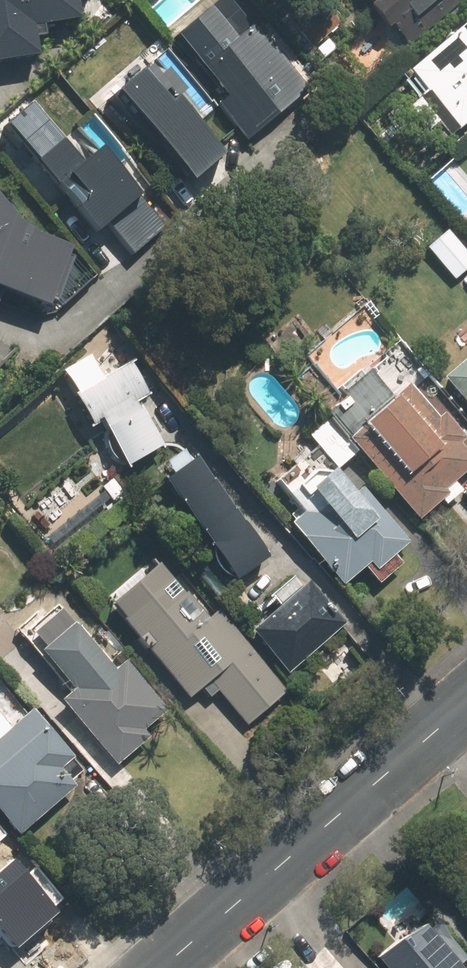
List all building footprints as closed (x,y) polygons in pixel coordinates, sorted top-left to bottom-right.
[(26,61),(22,33),(68,26),(64,3),(82,0),(0,0),(0,65),(26,61)] [(223,0),(214,0),(168,40),(219,99),(210,107),(240,141),(301,89),(223,0)] [(325,0),(319,0),(285,29),(305,54),(343,21),(325,0)] [(387,20),(375,30),(393,51),(405,41),(408,45),(460,0),(370,0),(387,20)] [(390,80),(410,103),(420,95),(452,132),(466,119),(466,13),(390,80)] [(130,64),(99,93),(171,171),(216,130),(198,111),(185,123),(130,64)] [(21,170),(85,243),(136,199),(92,149),(78,161),(24,100),(0,121),(0,138),(25,167),(21,170)] [(40,305),(59,245),(18,232),(0,210),(0,293),(40,305)] [(423,251),(451,282),(466,267),(466,255),(445,231),(423,251)] [(436,381),(466,417),(466,354),(436,381)] [(105,428),(126,463),(159,444),(134,402),(147,394),(127,361),(72,392),(95,433),(105,428)] [(419,519),(441,500),(446,505),(462,490),(453,481),(466,468),(466,453),(458,443),(465,438),(443,412),(437,417),(409,384),(394,397),(370,370),(343,394),(346,397),(328,413),(419,519)] [(305,513),(292,525),(343,584),(364,566),(379,583),(401,563),(394,554),(408,542),(361,488),(356,492),(336,469),(355,453),(326,421),(309,435),(319,447),(279,482),(305,513)] [(190,462),(182,451),(165,464),(172,474),(166,479),(236,580),(268,556),(198,456),(190,462)] [(458,494),(466,504),(466,486),(458,494)] [(47,532),(36,541),(51,558),(62,549),(47,532)] [(122,620),(189,697),(201,687),(211,698),(218,691),(247,724),(287,689),(219,610),(207,620),(158,564),(112,603),(125,617),(122,620)] [(300,586),(291,575),(266,598),(275,608),(249,632),(287,674),(343,624),(305,582),(300,586)] [(62,701),(116,763),(147,736),(143,731),(166,711),(124,663),(114,672),(55,604),(21,634),(71,693),(62,701)] [(32,709),(21,719),(0,695),(0,815),(17,834),(75,785),(72,781),(82,772),(71,759),(74,757),(32,709)] [(14,872),(35,896),(52,882),(29,855),(18,864),(0,843),(0,885),(14,872)] [(388,967),(463,967),(406,897),(360,933),(388,967)]
